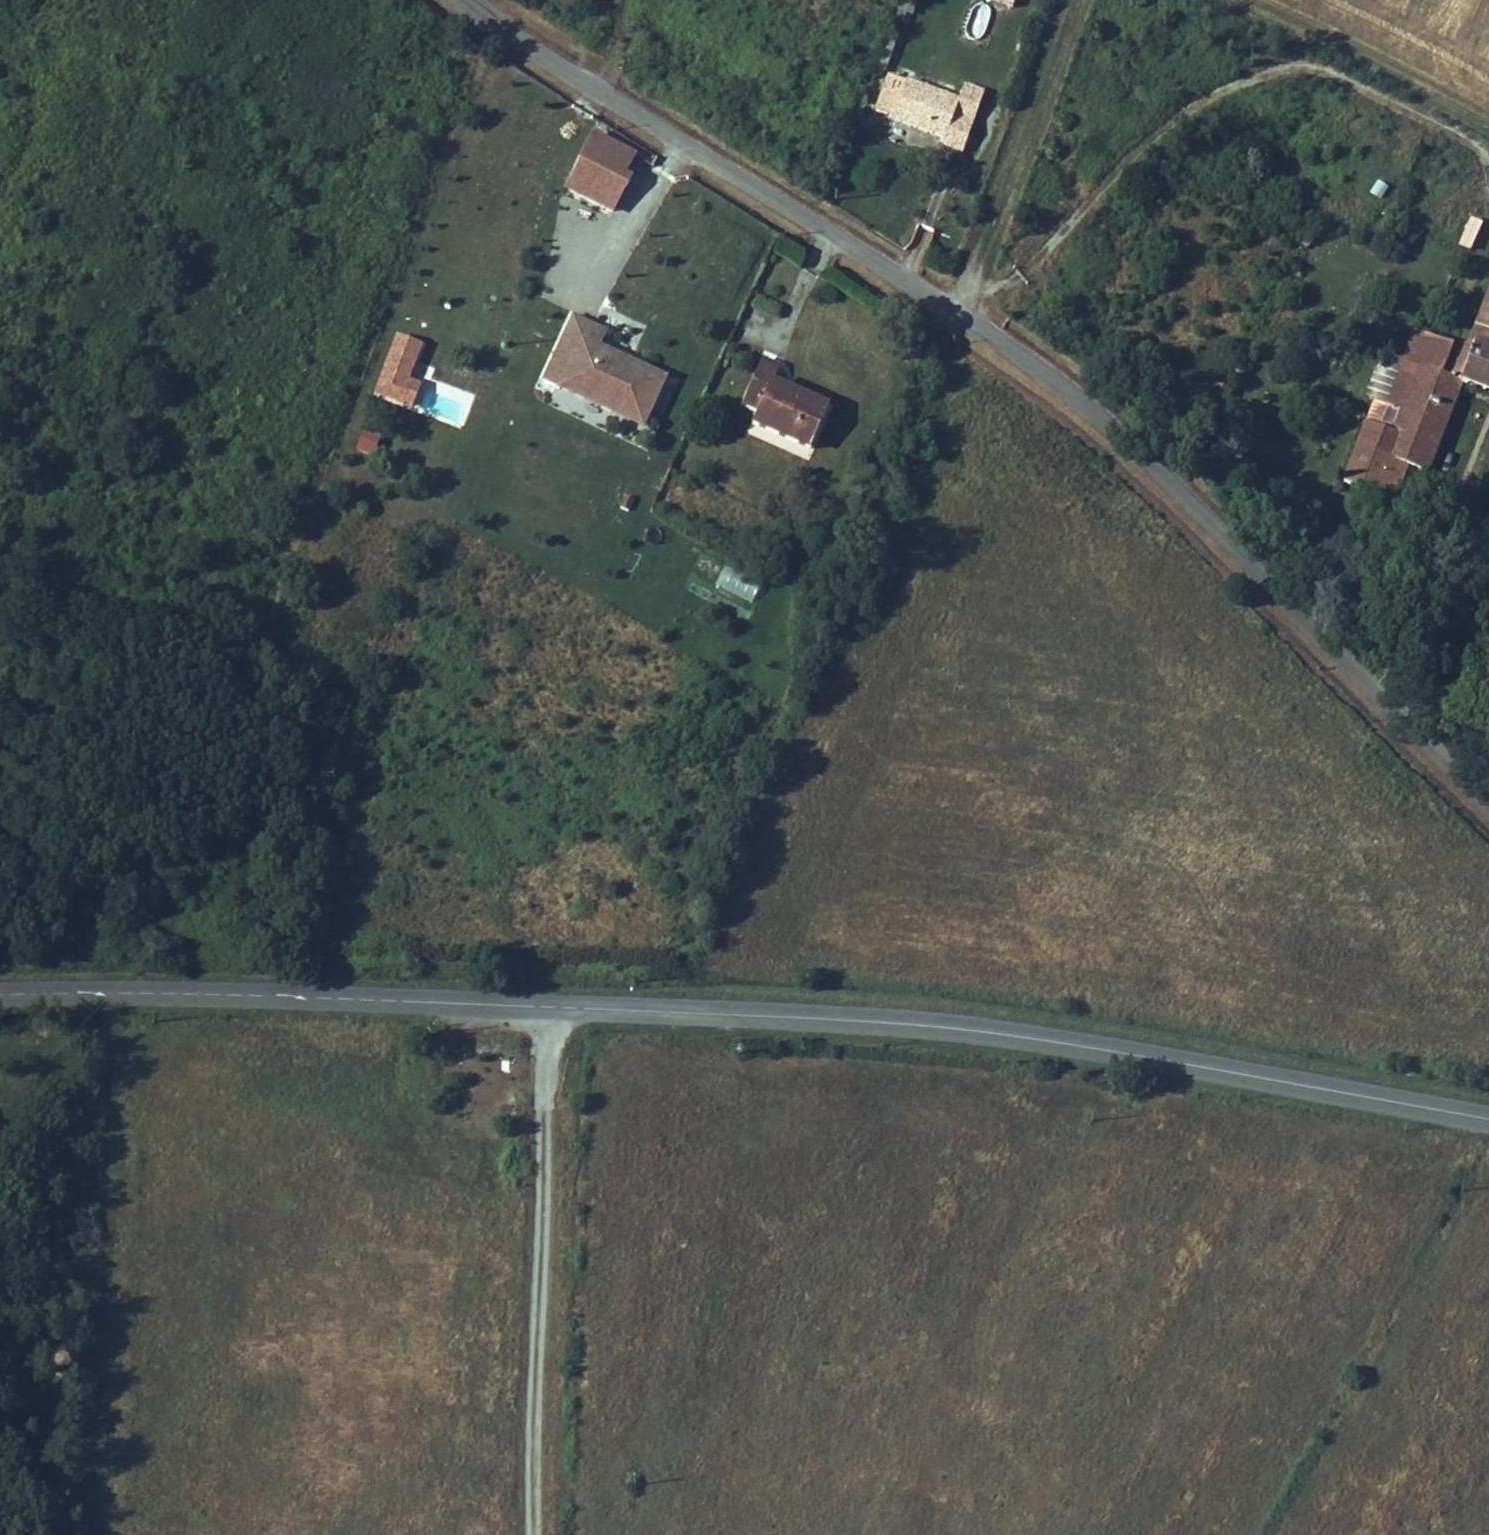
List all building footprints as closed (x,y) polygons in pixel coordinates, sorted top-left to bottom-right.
[(891,120),(942,138),(941,145),(942,146),(962,153),(972,122),(952,115),(957,101),(905,82),(891,120)] [(594,137),(583,158),(621,176),(631,156),(594,137)] [(1456,245),(1470,250),(1481,220),(1468,215),(1456,245)] [(1468,347),(1461,344),(1448,379),(1418,368),(1415,378),(1397,372),(1385,405),(1401,411),(1394,433),(1365,422),(1343,482),(1391,500),(1405,464),(1424,471),(1459,382),(1488,395),(1488,292),(1468,347)] [(539,387),(646,425),(666,370),(600,347),(607,326),(566,311),(539,387)] [(1421,342),(1415,357),(1443,368),(1448,352),(1421,342)] [(780,366),(763,358),(743,401),(759,408),(753,421),(810,448),(829,406),(773,380),(780,366)] [(726,567),(717,582),(749,599),(758,584),(726,567)]
